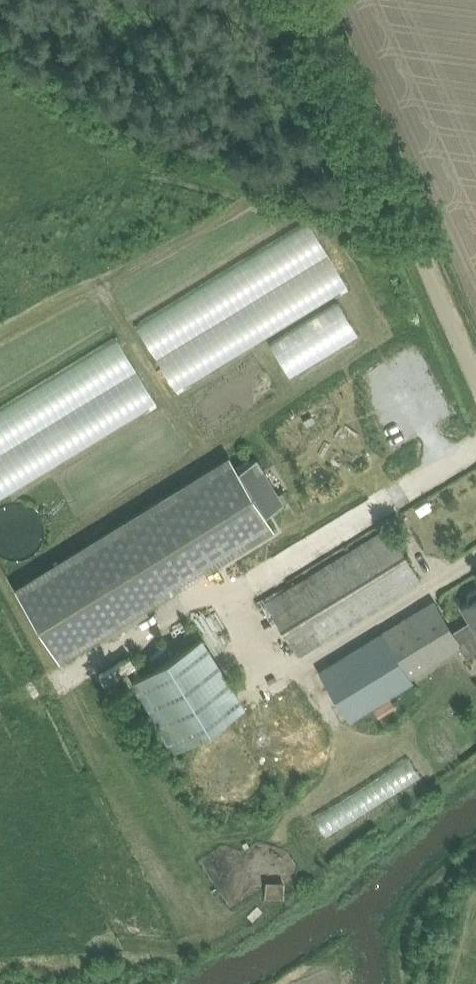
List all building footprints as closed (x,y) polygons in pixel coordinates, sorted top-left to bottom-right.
[(307,219),(136,324),(157,358),(328,254),(307,219)] [(328,254),(157,358),(178,392),(348,288),(328,254)] [(290,376),(358,335),(338,301),(270,343),(290,376)] [(136,370),(116,336),(0,407),(0,453),(136,370)] [(136,370),(0,453),(0,500),(157,404),(136,370)] [(274,527),(266,513),(284,502),(256,458),(239,468),(230,454),(15,586),(59,658),(274,527)] [(265,602),(298,655),(421,580),(388,527),(265,602)] [(321,671),(350,718),(413,680),(410,675),(443,655),(460,645),(465,652),(475,646),(475,589),(468,593),(467,598),(469,601),(462,606),(469,618),(474,626),(456,637),(451,629),(434,601),(383,632),(321,671)] [(135,676),(177,744),(243,704),(202,636),(135,676)] [(296,693),(186,760),(228,828),(337,762),(296,693)]
